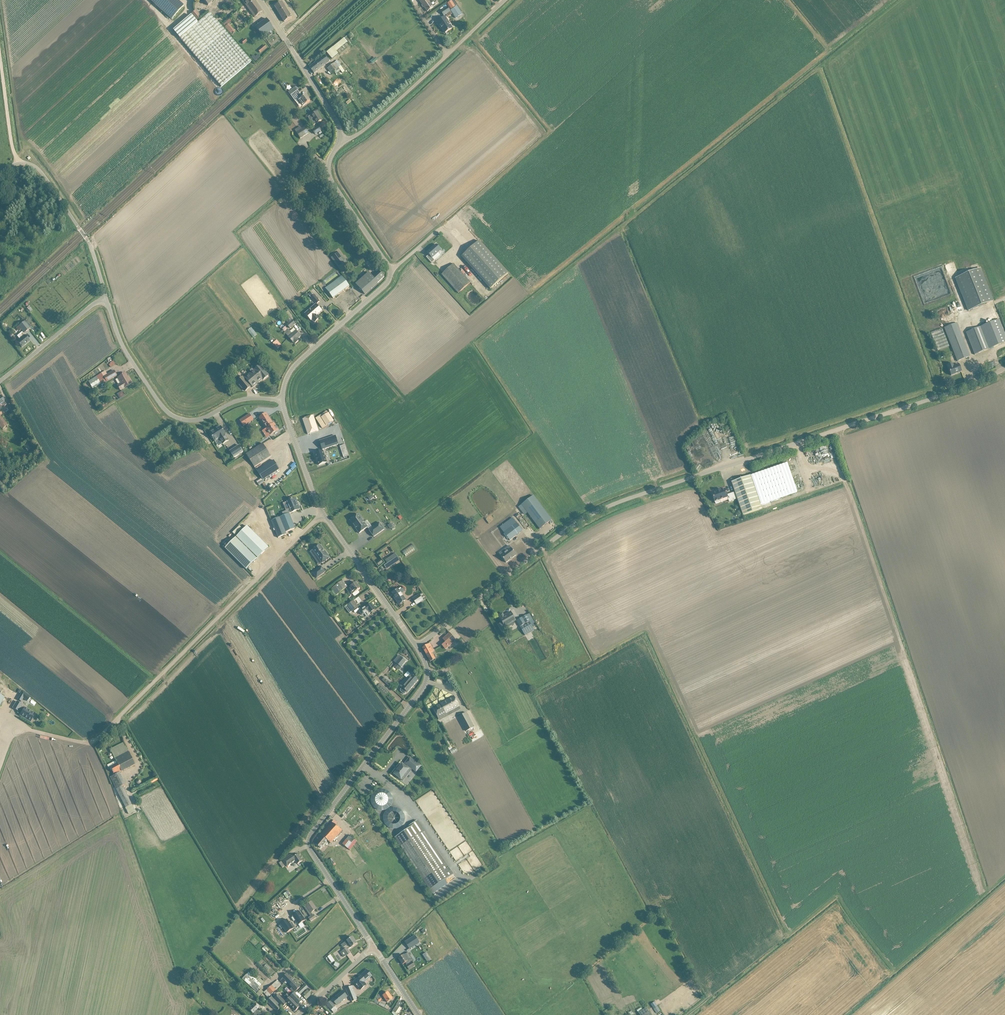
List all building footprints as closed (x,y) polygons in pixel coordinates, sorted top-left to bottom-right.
[(153,3),(172,20),(184,6),(177,0),(149,0),(153,3)] [(246,5),(255,18),(263,12),(255,1),(254,2),(253,0),(245,0),(243,1),(246,5)] [(432,0),(419,0),(427,12),(431,9),(433,7),(430,3),(433,1),(432,0)] [(452,1),(447,4),(451,10),(456,7),(452,1)] [(282,2),(279,4),(275,7),(284,22),(292,18),(282,2)] [(444,16),(450,12),(447,7),(441,11),(444,16)] [(458,8),(452,12),(456,19),(463,15),(458,8)] [(191,15),(196,21),(201,16),(196,11),(191,15)] [(190,15),(173,30),(221,87),(251,62),(209,12),(197,23),(190,15)] [(445,17),(441,20),(437,22),(440,27),(441,26),(445,33),(452,29),(445,17)] [(229,19),(222,25),(231,36),(235,32),(228,24),(231,22),(229,19)] [(267,19),(263,22),(256,27),(263,37),(274,29),(267,19)] [(336,58),(343,52),(341,50),(352,41),(348,36),(331,51),(336,58)] [(316,63),(313,64),(309,68),(312,71),(312,72),(312,71),(314,74),(318,71),(330,62),(325,55),(315,62),(316,63)] [(335,63),(331,66),(327,69),(331,74),(335,71),(339,68),(335,63)] [(345,87),(340,90),(345,99),(350,96),(345,87)] [(296,88),(289,93),(291,95),(296,103),(298,101),(303,107),(310,101),(306,95),(303,97),(300,94),(298,90),(297,91),(296,88)] [(317,112),(313,114),(308,118),(310,121),(313,119),(316,124),(322,120),(317,112)] [(309,133),(305,127),(302,129),(301,127),(295,130),(300,139),(309,133)] [(479,241),(462,257),(490,289),(508,273),(479,241)] [(441,250),(436,245),(427,253),(427,252),(427,253),(429,255),(426,257),(432,263),(435,261),(433,258),(441,250)] [(349,267),(339,252),(332,258),(342,272),(349,267)] [(458,293),(471,282),(454,264),(442,275),(458,293)] [(993,302),(980,269),(954,279),(967,312),(993,302)] [(379,271),(375,274),(373,277),(369,273),(356,285),(365,294),(384,277),(379,271)] [(349,286),(346,282),(342,276),(325,288),(330,295),(333,299),(349,286)] [(317,305),(306,315),(311,321),(312,320),(314,323),(317,320),(315,317),(317,316),(317,317),(318,316),(317,315),(322,311),(317,305)] [(287,324),(290,328),(295,324),(288,315),(286,313),(282,316),(288,323),(287,324)] [(1004,343),(1004,336),(998,320),(966,333),(974,355),(1004,343)] [(30,329),(27,325),(24,322),(19,326),(24,333),(30,329)] [(970,357),(968,352),(957,323),(944,328),(957,361),(970,357)] [(294,342),(295,344),(299,341),(297,340),(301,336),(294,329),(290,332),(288,329),(285,333),(288,337),(293,343),(294,342)] [(30,341),(26,337),(22,332),(17,336),(20,340),(17,342),(22,348),(30,341)] [(277,340),(273,344),(278,349),(282,345),(277,340)] [(952,363),(947,365),(951,376),(961,372),(959,364),(953,366),(952,363)] [(265,372),(261,368),(260,366),(255,369),(245,378),(243,377),(237,381),(246,391),(252,386),(253,387),(263,379),(263,380),(268,376),(265,372)] [(96,377),(88,382),(90,385),(92,389),(100,384),(101,385),(113,379),(117,376),(114,371),(109,373),(107,375),(105,371),(96,377)] [(118,378),(115,380),(118,385),(117,386),(120,390),(128,386),(132,383),(130,379),(129,380),(127,377),(125,373),(121,376),(118,378)] [(334,421),(327,411),(316,418),(322,429),(334,421)] [(259,418),(262,422),(266,429),(271,435),(278,430),(274,424),(273,424),(266,413),(259,418)] [(244,427),(254,421),(250,415),(240,421),(244,427)] [(318,431),(313,416),(303,419),(308,435),(318,431)] [(221,426),(210,433),(210,434),(210,435),(212,438),(213,438),(215,442),(219,439),(223,444),(229,440),(225,435),(226,435),(221,426)] [(336,436),(320,441),(323,450),(338,444),(336,436)] [(29,443),(24,446),(27,451),(32,447),(29,443)] [(263,444),(259,446),(246,455),(254,467),(271,456),(263,444)] [(243,452),(239,445),(230,451),(234,458),(243,452)] [(350,445),(343,450),(348,458),(356,453),(350,445)] [(323,451),(315,454),(316,458),(317,462),(318,462),(319,465),(327,463),(323,451)] [(336,455),(341,463),(346,460),(341,452),(336,455)] [(274,460),(270,463),(257,471),(263,480),(280,469),(274,460)] [(797,492),(789,468),(787,463),(731,482),(735,492),(737,499),(743,516),(762,509),(760,505),(797,492)] [(326,467),(328,472),(336,469),(334,464),(326,467)] [(737,499),(735,492),(727,495),(725,489),(720,490),(716,491),(716,492),(712,493),(715,502),(716,504),(721,502),(720,500),(728,498),(729,502),(737,499)] [(552,520),(549,516),(533,496),(521,505),(540,529),(552,520)] [(290,509),(282,512),(284,516),(289,514),(292,513),(300,509),(299,506),(298,507),(295,499),(293,499),(292,499),(289,500),(291,505),(289,506),(290,508),(290,509)] [(289,514),(284,516),(271,521),(278,538),(287,535),(286,532),(295,529),(289,514)] [(368,528),(358,514),(350,520),(359,534),(368,528)] [(523,531),(513,518),(500,527),(510,541),(523,531)] [(379,523),(369,530),(374,537),(384,529),(379,523)] [(237,537),(225,549),(246,570),(247,569),(258,558),(269,548),(247,526),(237,537)] [(322,564),(330,558),(326,552),(325,552),(320,545),(312,550),(316,555),(315,556),(317,559),(318,559),(322,564)] [(501,556),(506,563),(516,555),(511,548),(509,546),(506,548),(508,550),(501,556)] [(386,569),(400,560),(395,553),(387,559),(389,562),(384,566),(386,569)] [(322,566),(313,573),(317,579),(326,572),(322,566)] [(342,581),(332,589),(333,590),(330,592),(334,597),(347,587),(342,581)] [(346,590),(351,596),(352,594),(357,591),(360,589),(356,583),(352,586),(351,586),(348,588),(346,590)] [(406,600),(401,593),(405,591),(402,587),(392,593),(397,599),(396,600),(399,605),(406,600)] [(419,595),(417,596),(413,599),(417,605),(423,600),(419,595)] [(354,601),(345,607),(350,614),(359,607),(354,601)] [(364,609),(360,611),(362,615),(369,610),(370,613),(375,610),(371,604),(366,607),(364,609)] [(503,622),(499,624),(502,631),(514,624),(513,622),(516,621),(511,612),(504,616),(503,613),(499,616),(501,618),(500,618),(503,622)] [(526,615),(516,621),(520,627),(530,622),(526,615)] [(530,623),(521,628),(524,634),(533,629),(530,623)] [(455,640),(453,637),(450,633),(443,639),(446,642),(442,645),(445,649),(455,640)] [(434,651),(432,648),(430,644),(423,648),(430,662),(435,659),(432,652),(434,651)] [(406,661),(401,657),(396,663),(401,667),(406,661)] [(401,687),(402,688),(400,690),(401,691),(404,694),(405,694),(407,692),(408,692),(418,680),(412,675),(408,679),(401,687)] [(391,684),(384,677),(382,680),(389,686),(391,684)] [(23,691),(18,700),(21,702),(23,698),(27,701),(30,697),(23,691)] [(459,706),(454,697),(441,704),(441,705),(433,709),(438,718),(459,706)] [(22,712),(20,716),(31,722),(32,720),(33,720),(35,717),(34,716),(35,714),(25,707),(25,708),(22,706),(23,705),(17,701),(13,708),(19,712),(19,711),(22,712)] [(466,712),(458,717),(466,731),(474,727),(466,712)] [(130,755),(126,747),(124,743),(110,750),(117,764),(110,767),(112,772),(114,775),(110,777),(128,814),(135,811),(122,786),(125,784),(120,773),(123,771),(135,765),(130,755)] [(396,771),(393,774),(399,779),(400,778),(403,781),(411,771),(412,769),(416,772),(421,766),(410,758),(405,763),(408,766),(407,768),(402,764),(397,771),(396,771)] [(400,846),(423,880),(430,890),(453,874),(447,865),(424,831),(417,821),(407,828),(408,829),(395,838),(400,846)] [(341,831),(336,826),(332,822),(314,843),(320,848),(327,841),(330,843),(341,831)] [(343,845),(348,849),(355,840),(349,836),(343,845)] [(291,855),(287,857),(283,860),(287,867),(295,861),(298,864),(302,861),(298,855),(293,857),(291,855)] [(306,906),(304,907),(307,911),(311,917),(308,918),(311,922),(312,921),(316,918),(314,915),(313,915),(311,912),(316,909),(312,902),(308,905),(306,906)] [(292,916),(299,925),(305,920),(299,911),(292,916)] [(287,933),(293,929),(287,920),(281,924),(287,933)] [(416,941),(411,936),(401,945),(406,950),(416,941)] [(352,937),(348,940),(347,941),(345,943),(341,945),(343,947),(346,945),(349,943),(352,947),(357,944),(352,937)] [(344,958),(347,955),(347,956),(350,953),(346,948),(343,950),(340,953),(344,958)] [(403,956),(399,959),(403,965),(405,963),(407,965),(406,966),(409,970),(413,967),(415,966),(412,962),(414,961),(412,958),(408,953),(404,956),(404,955),(403,956)] [(364,982),(368,979),(372,976),(367,970),(353,982),(360,990),(366,985),(364,982)] [(262,985),(249,972),(242,979),(257,993),(260,991),(258,989),(262,985)] [(292,987),(297,992),(296,991),(300,987),(294,981),(287,974),(280,981),(283,984),(285,982),(286,981),(287,982),(290,985),(290,984),(293,987),(292,987)] [(281,985),(277,981),(263,993),(268,998),(281,985)] [(313,993),(305,985),(298,992),(300,995),(303,992),(305,993),(303,996),(306,999),(313,993)] [(295,994),(297,992),(292,987),(290,989),(292,991),(288,995),(287,994),(300,1007),(291,998),(292,998),(300,1006),(302,1005),(300,1003),(302,1001),(295,994)] [(357,999),(354,991),(352,987),(346,989),(348,994),(349,998),(350,997),(352,1001),(357,999)] [(347,997),(346,995),(343,991),(332,1000),(337,1005),(347,997)] [(384,991),(380,994),(377,996),(376,998),(377,998),(375,1003),(378,1004),(379,1002),(382,1000),(382,1001),(385,999),(387,1002),(393,999),(388,992),(386,994),(384,991)] [(296,1011),(300,1007),(287,994),(284,997),(286,1000),(296,1011)] [(280,1007),(281,1008),(282,1007),(282,1008),(287,1003),(278,995),(274,998),(281,1005),(280,1007)] [(281,1005),(274,998),(274,999),(272,997),(267,1002),(274,1009),(275,1009),(277,1011),(281,1008),(280,1007),(281,1005)] [(331,1010),(334,1013),(338,1010),(335,1007),(331,1001),(327,1004),(331,1010)] [(399,1001),(396,1005),(393,1011),(396,1013),(400,1007),(402,1004),(402,1003),(399,1001)] [(258,1010),(259,1008),(255,1004),(249,1009),(255,1014),(263,1014),(258,1010)]
